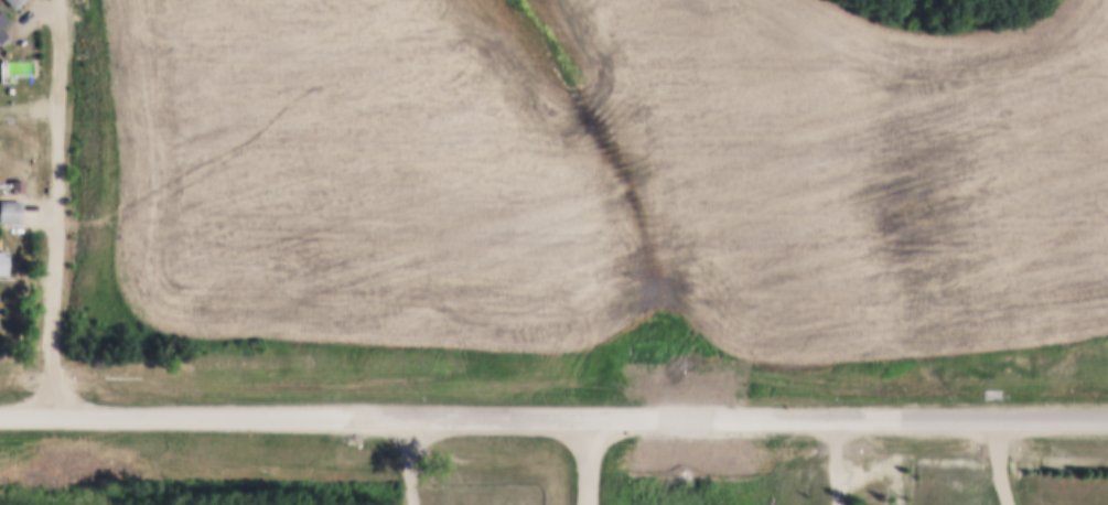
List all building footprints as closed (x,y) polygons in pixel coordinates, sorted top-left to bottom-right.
[(10,11),(22,0),(0,0),(10,11)] [(10,178),(21,178),(21,187),(10,187),(10,178)] [(21,219),(0,219),(0,197),(21,197),(21,219)] [(10,255),(0,255),(0,279),(10,279),(10,255)]
